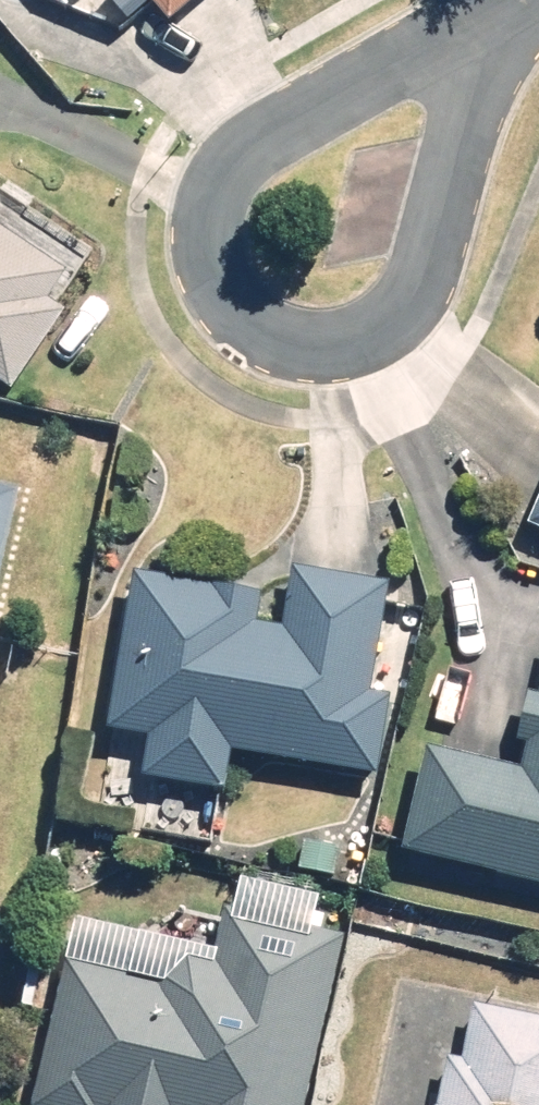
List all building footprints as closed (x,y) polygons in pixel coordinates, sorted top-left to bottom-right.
[(165,32),(201,0),(138,0),(165,32)] [(23,388),(80,305),(67,296),(100,248),(46,212),(30,235),(3,217),(12,204),(9,170),(0,164),(0,372),(23,388)] [(0,451),(0,597),(28,457),(0,451)] [(271,589),(152,568),(124,726),(158,732),(151,774),(236,789),(243,749),(387,774),(402,689),(384,686),(402,585),(306,568),(296,622),(266,616),(271,589)] [(534,686),(523,732),(538,736),(538,688),(534,686)] [(415,841),(538,871),(538,745),(534,766),(440,742),(415,841)] [(354,933),(327,927),(335,889),(242,869),(226,940),(88,911),(47,1103),(57,1104),(318,1104),(354,933)] [(483,1004),(475,1057),(458,1055),(450,1104),(538,1104),(538,1012),(483,1004)]
